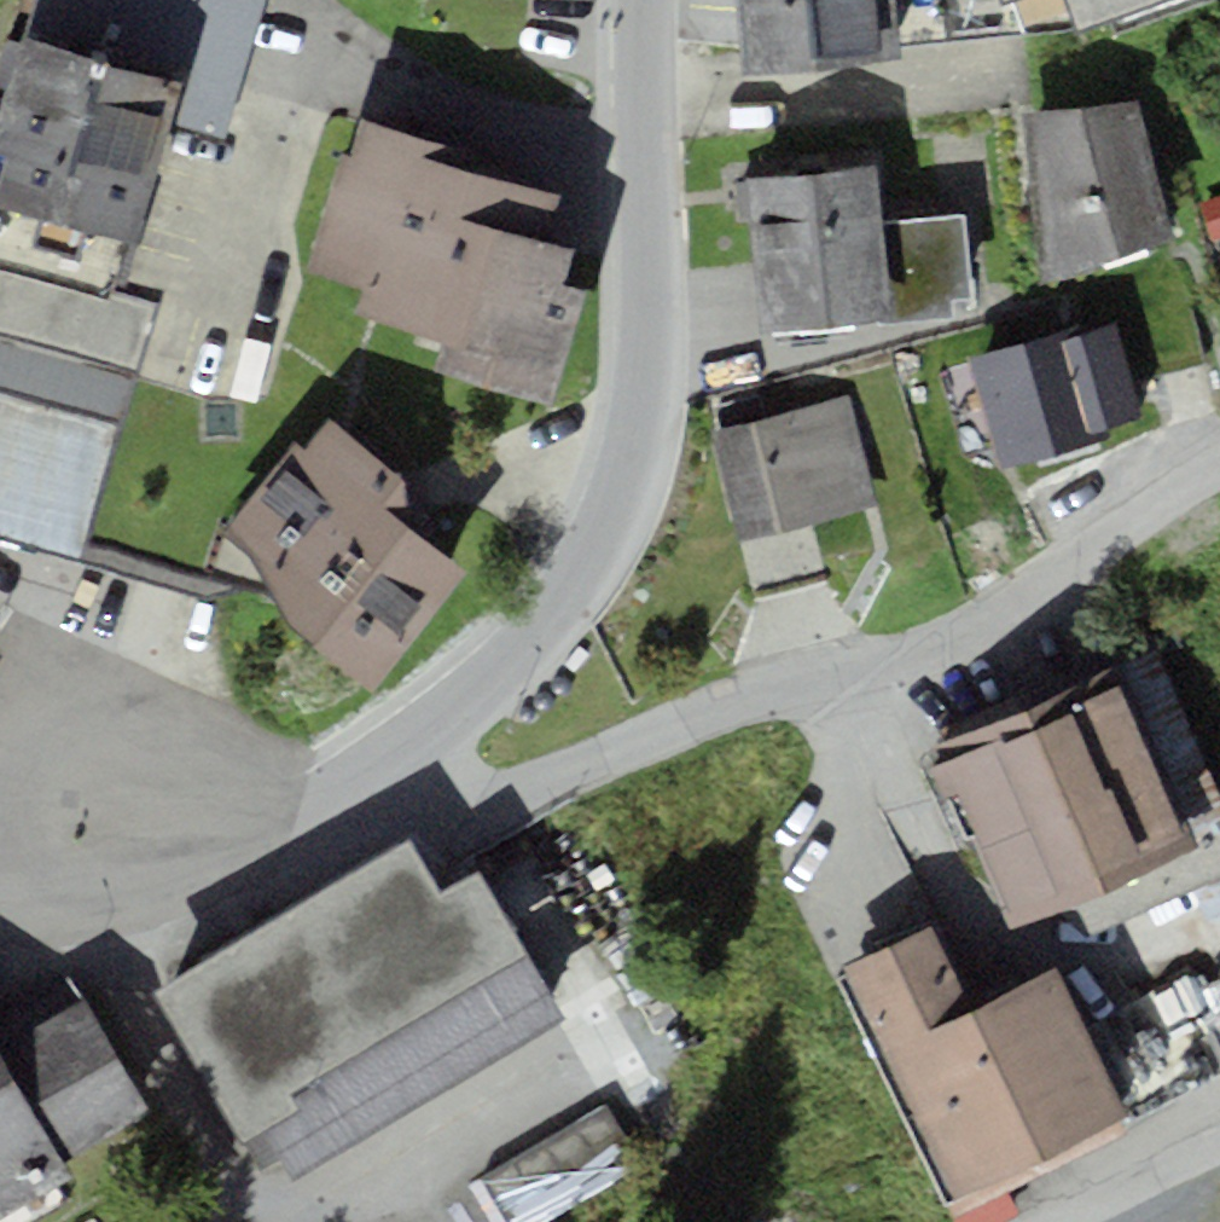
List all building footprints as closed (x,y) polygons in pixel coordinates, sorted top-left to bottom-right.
[(23,34),(184,80),(171,125),(225,140),(265,0),(33,0),(23,34)] [(742,72),(898,59),(892,0),(735,0),(742,72)] [(1084,36),(1186,0),(1071,0),(1084,36)] [(184,80),(23,34),(0,116),(0,148),(10,151),(0,184),(0,204),(135,242),(171,125),(184,80)] [(1140,99),(1019,113),(1044,280),(1176,243),(1140,99)] [(357,311),(444,337),(435,369),(551,404),(585,288),(562,281),(571,249),(545,241),(558,195),(508,181),(514,161),(362,118),(352,154),(344,152),(310,270),(365,285),(357,311)] [(882,224),(876,164),(747,178),(762,332),(892,319),(882,224)] [(135,242),(0,204),(0,273),(110,303),(113,292),(121,295),(135,242)] [(882,224),(892,319),(972,311),(962,215),(882,224)] [(80,563),(152,317),(156,305),(121,295),(113,292),(110,303),(0,273),(0,540),(80,563)] [(973,358),(990,412),(1090,380),(1087,372),(1103,367),(1089,322),(973,358)] [(1007,467),(1107,436),(1090,380),(990,412),(1007,467)] [(850,393),(711,430),(741,544),(881,507),(850,393)] [(373,691),(467,571),(378,502),(401,477),(328,420),(304,449),(296,441),(221,531),(255,560),(286,619),(373,691)] [(1018,926),(1200,846),(1120,665),(938,745),(945,760),(959,791),(1018,926)] [(944,798),(959,791),(945,760),(930,767),(944,798)] [(409,843),(155,989),(245,1143),(265,1132),(292,1178),(566,1019),(480,871),(439,895),(409,843)] [(931,925),(844,966),(958,1204),(1128,1122),(1054,968),(970,1008),(931,925)] [(1204,993),(1219,1033),(1219,987),(1204,993)] [(63,1163),(151,1113),(86,1000),(0,1048),(0,1054),(14,1080),(63,1163)] [(14,1080),(0,1054),(0,1088),(14,1080)] [(14,1080),(0,1088),(0,1218),(71,1176),(63,1163),(14,1080)] [(496,1221),(544,1221),(639,1176),(608,1112),(474,1177),(496,1221)]
